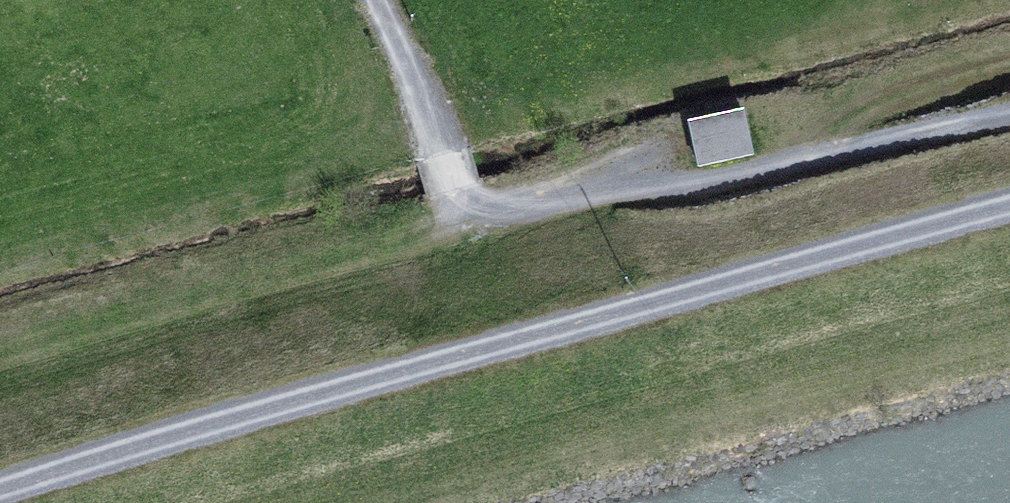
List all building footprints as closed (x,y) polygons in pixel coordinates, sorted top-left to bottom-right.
[(753,155),(743,112),(690,123),(700,167),(753,155)]
